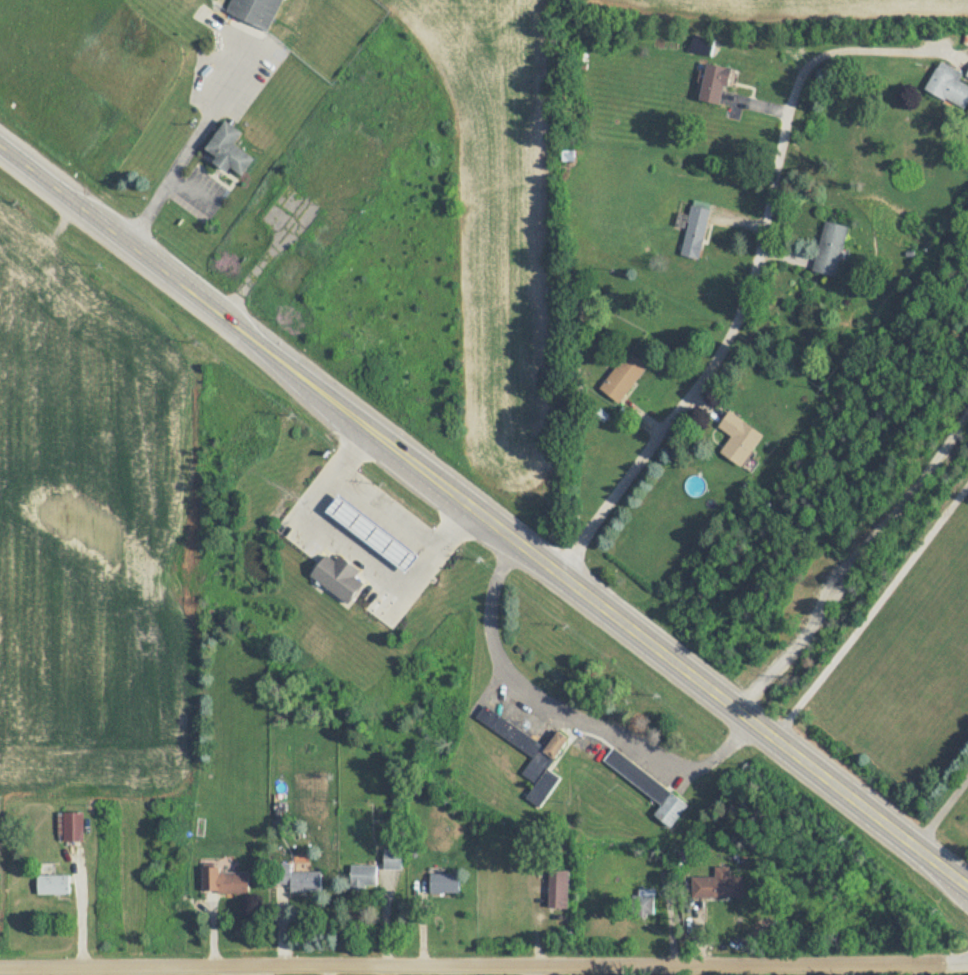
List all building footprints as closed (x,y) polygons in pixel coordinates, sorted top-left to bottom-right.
[(282,0),(233,0),(228,13),(269,30),(282,0)] [(940,60),(926,89),(965,109),(967,103),(967,84),(960,80),(964,72),(940,60)] [(701,100),(723,104),(730,67),(708,63),(701,100)] [(234,143),(243,131),(226,120),(206,149),(216,156),(213,161),(228,171),(231,166),(243,175),(255,157),(234,143)] [(712,203),(692,199),(680,255),(700,259),(712,203)] [(838,276),(847,225),(824,220),(814,271),(838,276)] [(600,388),(622,403),(649,363),(627,348),(600,388)] [(720,453),(742,467),(764,434),(729,410),(718,426),(731,435),(720,453)] [(405,572),(419,554),(339,492),(325,509),(405,572)] [(348,602),(364,581),(357,575),(362,569),(340,552),(335,558),(328,552),(311,573),(348,602)] [(546,745),(484,704),(475,718),(533,756),(522,773),(536,782),(525,798),(540,808),(561,777),(549,769),(569,738),(557,729),(546,745)] [(604,762),(661,804),(653,814),(671,828),(689,804),(614,748),(604,762)] [(84,841),(84,812),(58,812),(58,841),(84,841)] [(402,849),(384,849),(384,869),(402,869),(402,849)] [(292,871),(292,864),(275,864),(275,884),(292,884),(292,891),(321,891),(321,871),(292,871)] [(366,891),(366,885),(377,885),(377,865),(351,865),(351,891),(366,891)] [(743,875),(730,875),(730,866),(715,866),(715,876),(692,876),(692,897),(743,897),(743,875)] [(249,892),(249,871),(221,871),(221,867),(204,867),(204,892),(249,892)] [(549,908),(569,908),(569,870),(549,870),(549,908)] [(431,892),(459,892),(459,873),(431,873),(431,892)] [(37,894),(70,894),(70,874),(37,874),(37,894)] [(654,913),(654,889),(638,889),(638,913),(654,913)]
